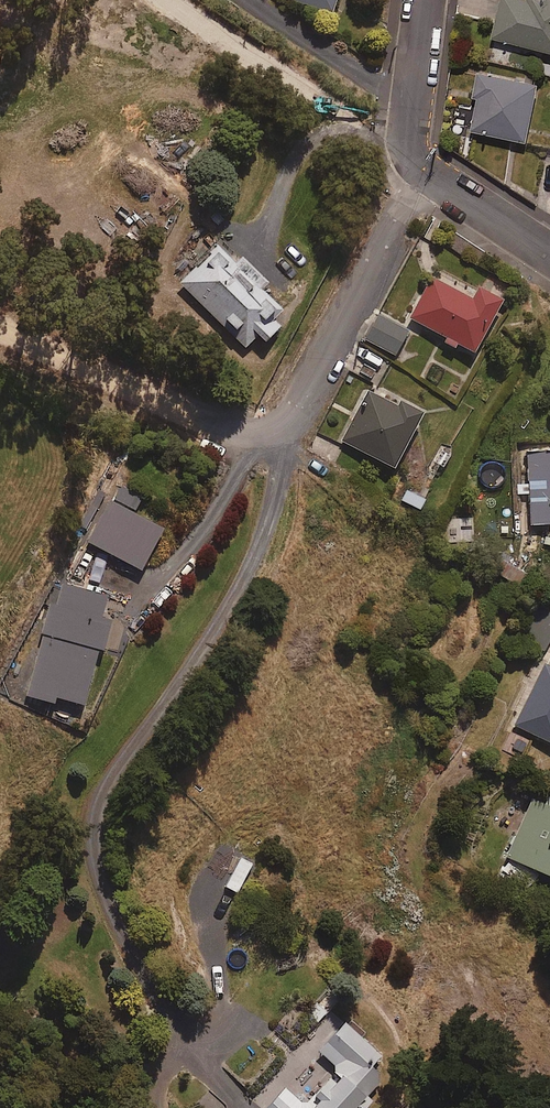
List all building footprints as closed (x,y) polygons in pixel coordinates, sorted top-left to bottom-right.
[(330,14),(335,0),(287,0),(330,14)] [(493,38),(549,53),(549,0),(502,0),(493,38)] [(537,85),(478,73),(474,95),(478,96),(471,131),(525,142),(537,85)] [(225,256),(216,247),(179,284),(244,348),(255,337),(262,344),(287,319),(258,290),(265,284),(240,259),(225,256)] [(470,302),(431,280),(409,319),(472,354),(501,303),(477,290),(470,302)] [(406,333),(377,316),(364,339),(394,356),(406,333)] [(389,362),(355,345),(344,367),(379,384),(389,362)] [(394,408),(367,394),(341,442),(391,470),(420,417),(396,404),(394,408)] [(528,453),(530,527),(549,526),(549,518),(549,506),(549,453),(528,453)] [(428,492),(410,484),(402,501),(419,510),(428,492)] [(160,532),(106,503),(85,542),(139,571),(160,532)] [(104,598),(56,584),(42,632),(45,633),(26,698),(51,705),(53,699),(80,707),(105,622),(98,620),(104,598)] [(543,606),(527,634),(547,645),(549,639),(549,610),(543,606)] [(544,667),(514,726),(549,745),(549,670),(544,667)] [(530,802),(497,876),(529,891),(537,874),(549,880),(549,811),(530,802)] [(331,1013),(254,1101),(262,1107),(366,1107),(370,1103),(365,1098),(380,1081),(368,1071),(380,1056),(331,1013)]
